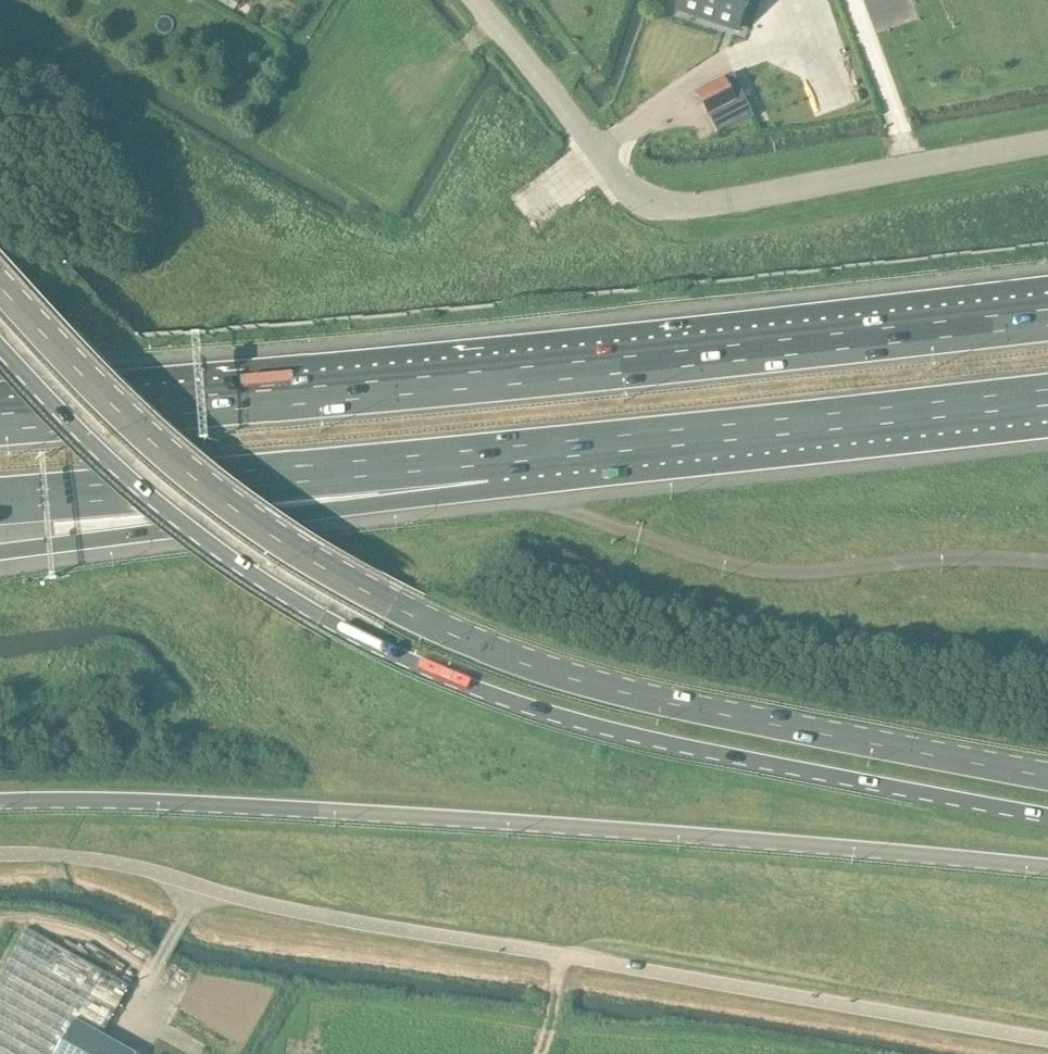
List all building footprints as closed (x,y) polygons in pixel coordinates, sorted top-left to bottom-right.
[(676,8),(738,29),(748,0),(679,0),(676,8)] [(735,75),(698,91),(716,132),(753,117),(753,116),(735,75)] [(116,1044),(102,1036),(129,986),(26,929),(0,976),(0,1053),(134,1053),(116,1044)]
